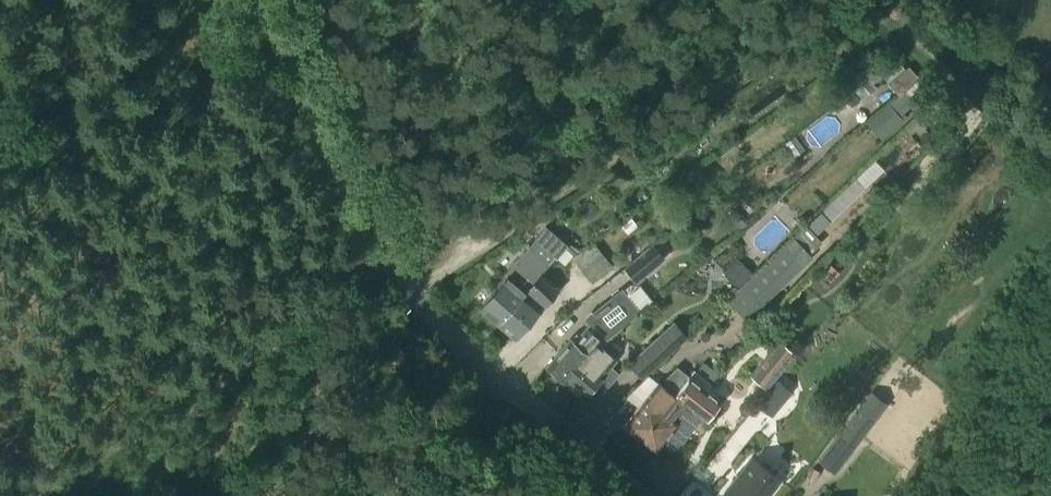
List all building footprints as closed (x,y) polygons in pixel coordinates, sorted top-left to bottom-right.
[(857,79),(875,65),(867,55),(849,68),(857,79)] [(895,57),(848,96),(855,105),(878,86),(875,83),(883,77),(887,82),(898,94),(917,76),(908,67),(906,69),(895,57)] [(904,90),(871,119),(886,136),(904,121),(900,116),(915,103),(904,90)] [(745,225),(733,212),(727,217),(739,230),(745,225)] [(632,218),(621,226),(627,234),(637,226),(632,218)] [(508,276),(481,306),(498,321),(541,273),(555,256),(557,258),(569,244),(548,225),(544,230),(537,238),(537,239),(531,245),(506,274),(508,276)] [(747,320),(812,258),(793,238),(727,300),(747,320)] [(604,254),(594,241),(573,258),(582,271),(591,282),(613,266),(604,254)] [(637,283),(665,259),(653,244),(624,268),(637,283)] [(737,289),(752,274),(737,260),(723,274),(737,289)] [(830,284),(837,277),(823,262),(816,269),(830,284)] [(541,273),(498,321),(516,337),(543,306),(559,289),(541,273)] [(593,350),(606,340),(604,339),(640,312),(624,292),(597,310),(589,320),(591,322),(574,342),(571,338),(547,365),(565,381),(584,358),(586,359),(593,350)] [(642,377),(670,351),(687,336),(675,322),(630,364),(642,377)] [(616,360),(599,346),(606,340),(593,350),(586,359),(584,358),(565,381),(566,382),(566,381),(584,397),(595,385),(602,392),(618,374),(610,367),(616,360)] [(768,390),(796,354),(780,341),(751,376),(768,390)] [(705,359),(696,370),(711,381),(719,371),(705,359)] [(624,426),(639,438),(673,395),(683,383),(688,377),(676,367),(659,384),(658,384),(624,426)] [(718,401),(688,377),(673,396),(673,395),(639,438),(656,451),(661,443),(673,452),(700,417),(704,420),(718,401)] [(777,379),(757,404),(771,416),(791,391),(777,379)] [(837,434),(817,460),(834,473),(854,447),(837,434)] [(721,495),(767,495),(780,480),(753,457),(721,495)]
